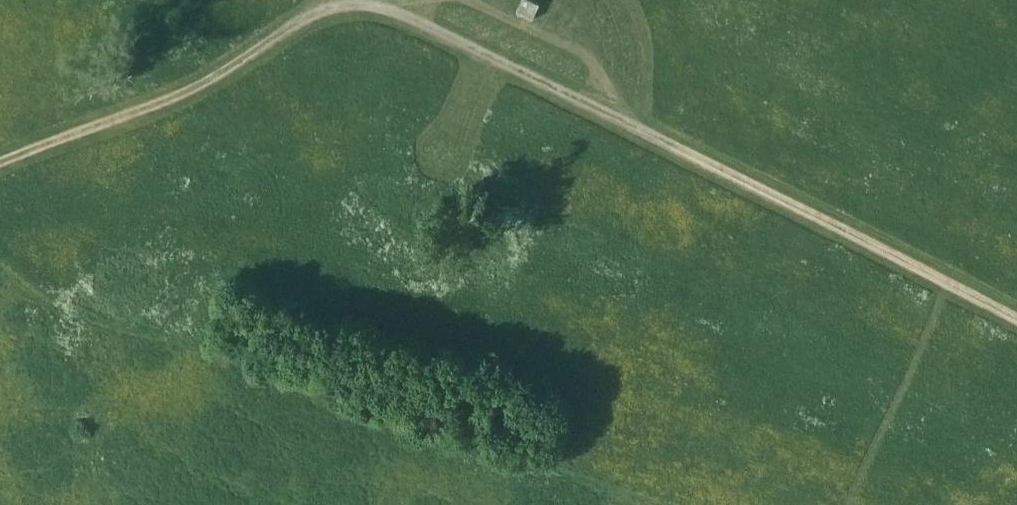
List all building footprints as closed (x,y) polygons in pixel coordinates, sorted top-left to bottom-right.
[(539,3),(533,0),(522,0),(517,11),(532,19),(539,3)]
